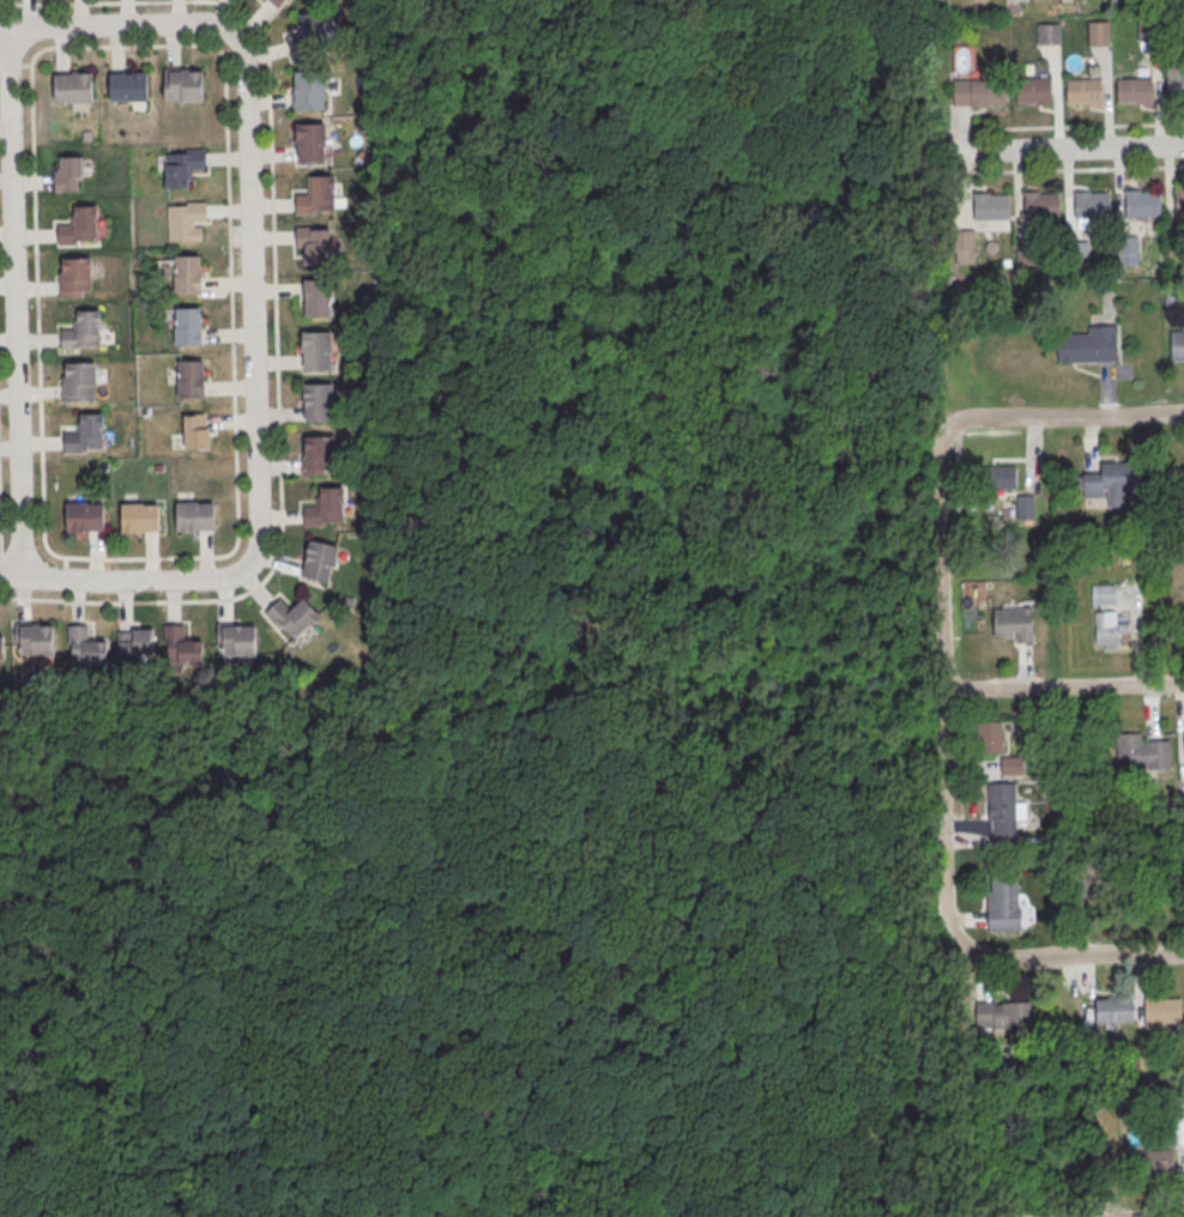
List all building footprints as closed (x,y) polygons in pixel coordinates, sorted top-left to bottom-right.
[(278,12),(289,0),(265,0),(278,12)] [(321,12),(332,47),(294,59),(288,40),(301,35),(296,19),(321,12)] [(1088,22),(1109,20),(1109,44),(1088,46),(1088,22)] [(1037,23),(1058,23),(1059,43),(1037,44),(1037,23)] [(164,72),(165,98),(203,97),(201,71),(164,72)] [(109,73),(110,99),(147,98),(146,72),(109,73)] [(54,74),(55,101),(92,99),(91,73),(54,74)] [(295,74),(326,74),(326,111),(325,113),(297,114),(297,95),(296,95),(295,74)] [(1167,74),(1183,74),(1183,99),(1167,99),(1167,74)] [(1016,77),(1051,75),(1052,101),(1017,101),(1016,77)] [(1117,78),(1152,77),(1152,101),(1117,102),(1117,78)] [(953,80),(1004,78),(1004,103),(954,104),(953,80)] [(1067,79),(1100,78),(1101,102),(1067,103),(1067,79)] [(295,126),(326,126),(326,149),(324,149),(325,164),(298,165),(297,146),(296,146),(295,126)] [(167,155),(192,153),(193,192),(165,192),(165,174),(167,174),(167,155)] [(55,190),(82,190),(82,156),(55,156),(55,190)] [(308,175),(308,192),(296,192),(296,213),(337,213),(336,175),(308,175)] [(1176,216),(1183,216),(1183,186),(1176,186),(1176,216)] [(1023,192),(1058,190),(1058,216),(1025,216),(1023,192)] [(1124,192),(1159,190),(1160,216),(1125,216),(1124,192)] [(1075,193),(1109,193),(1110,217),(1075,218),(1075,193)] [(973,195),(1008,194),(1009,219),(974,219),(973,195)] [(187,204),(206,204),(207,222),(194,223),(194,229),(203,229),(203,242),(170,243),(168,207),(187,206),(187,204)] [(58,244),(77,244),(77,241),(97,240),(96,206),(70,206),(71,224),(58,224),(58,244)] [(296,229),(315,229),(315,231),(332,230),(332,253),(331,253),(331,268),(306,270),(304,250),(297,250),(296,229)] [(956,230),(956,263),(975,263),(975,230),(956,230)] [(92,258),(60,258),(60,295),(92,295),(92,258)] [(175,259),(201,258),(201,296),(175,296),(174,278),(175,278),(175,259)] [(303,281),(333,281),(333,304),(331,304),(332,320),(306,321),(304,303),(303,303),(303,281)] [(61,350),(80,349),(80,345),(99,344),(99,310),(73,310),(73,328),(60,328),(61,350)] [(176,311),(201,310),(203,349),(175,349),(175,331),(176,331),(176,311)] [(1058,335),(1089,335),(1089,328),(1116,327),(1116,362),(1058,363),(1058,335)] [(302,335),(332,334),(333,357),(331,358),(331,373),(304,374),(304,356),(302,356),(302,335)] [(1171,334),(1183,334),(1183,361),(1172,362),(1171,334)] [(62,401),(95,400),(93,362),(66,363),(66,375),(62,375),(62,401)] [(179,363),(204,363),(204,401),(177,401),(177,383),(179,383),(179,363)] [(304,388),(334,387),(334,411),(332,411),(333,426),(307,426),(306,408),(304,408),(304,388)] [(64,453),(83,452),(83,448),(103,447),(102,413),(75,414),(77,431),(64,431),(64,453)] [(185,416),(206,414),(206,429),(210,429),(211,452),(186,453),(185,416)] [(304,438),(334,438),(336,461),(333,461),(333,477),(307,478),(307,460),(306,460),(304,438)] [(1083,474),(1100,473),(1100,464),(1138,464),(1138,491),(1129,491),(1129,509),(1109,509),(1107,491),(1103,491),(1103,498),(1083,498),(1083,474)] [(967,467),(1016,466),(1017,494),(968,495),(967,467)] [(320,490),(343,490),(344,522),(325,523),(325,527),(306,528),(304,508),(320,508),(320,490)] [(1034,517),(1032,494),(1017,496),(1019,519),(1034,517)] [(177,505),(215,504),(216,532),(198,533),(198,535),(179,537),(177,505)] [(66,507),(89,505),(89,508),(104,507),(104,533),(87,534),(87,537),(67,537),(66,507)] [(122,508),(159,507),(159,534),(143,534),(143,537),(122,538),(122,508)] [(310,543),(338,549),(328,586),(302,580),(310,543)] [(1091,585),(1091,604),(1114,604),(1114,585),(1091,585)] [(266,613),(279,600),(288,610),(301,598),(320,618),(295,641),(280,625),(278,626),(266,613)] [(995,611),(1032,610),(1033,644),(1016,644),(1016,638),(995,638),(995,611)] [(1117,648),(1117,632),(1128,632),(1128,623),(1107,623),(1107,610),(1094,610),(1094,648),(1117,648)] [(164,628),(185,626),(185,640),(195,640),(195,644),(203,644),(204,667),(169,668),(168,646),(165,646),(164,628)] [(68,628),(87,628),(87,641),(98,641),(98,644),(107,644),(107,668),(73,668),(72,647),(70,647),(68,628)] [(20,630),(54,629),(54,658),(20,659),(20,630)] [(223,630),(255,629),(256,658),(223,659),(223,630)] [(119,635),(152,634),(153,658),(120,659),(119,635)] [(1002,752),(1002,720),(981,720),(981,752),(1002,752)] [(1117,734),(1118,774),(1143,773),(1143,770),(1171,769),(1170,741),(1143,743),(1142,733),(1117,734)] [(1000,756),(1000,774),(1022,774),(1022,756),(1000,756)] [(1026,818),(1025,802),(1015,803),(1015,781),(988,782),(989,837),(1016,836),(1015,818),(1026,818)] [(1092,857),(1078,870),(1090,882),(1103,868),(1092,857)] [(1019,874),(986,874),(986,930),(1019,930),(1019,874)] [(1144,998),(1162,997),(1164,999),(1180,998),(1182,1022),(1146,1024),(1144,998)] [(1095,999),(1131,998),(1132,1022),(1097,1023),(1095,999)] [(1031,1002),(977,1002),(977,1027),(1031,1027),(1031,1002)] [(1136,1150),(1172,1149),(1173,1175),(1137,1176),(1136,1150)]
